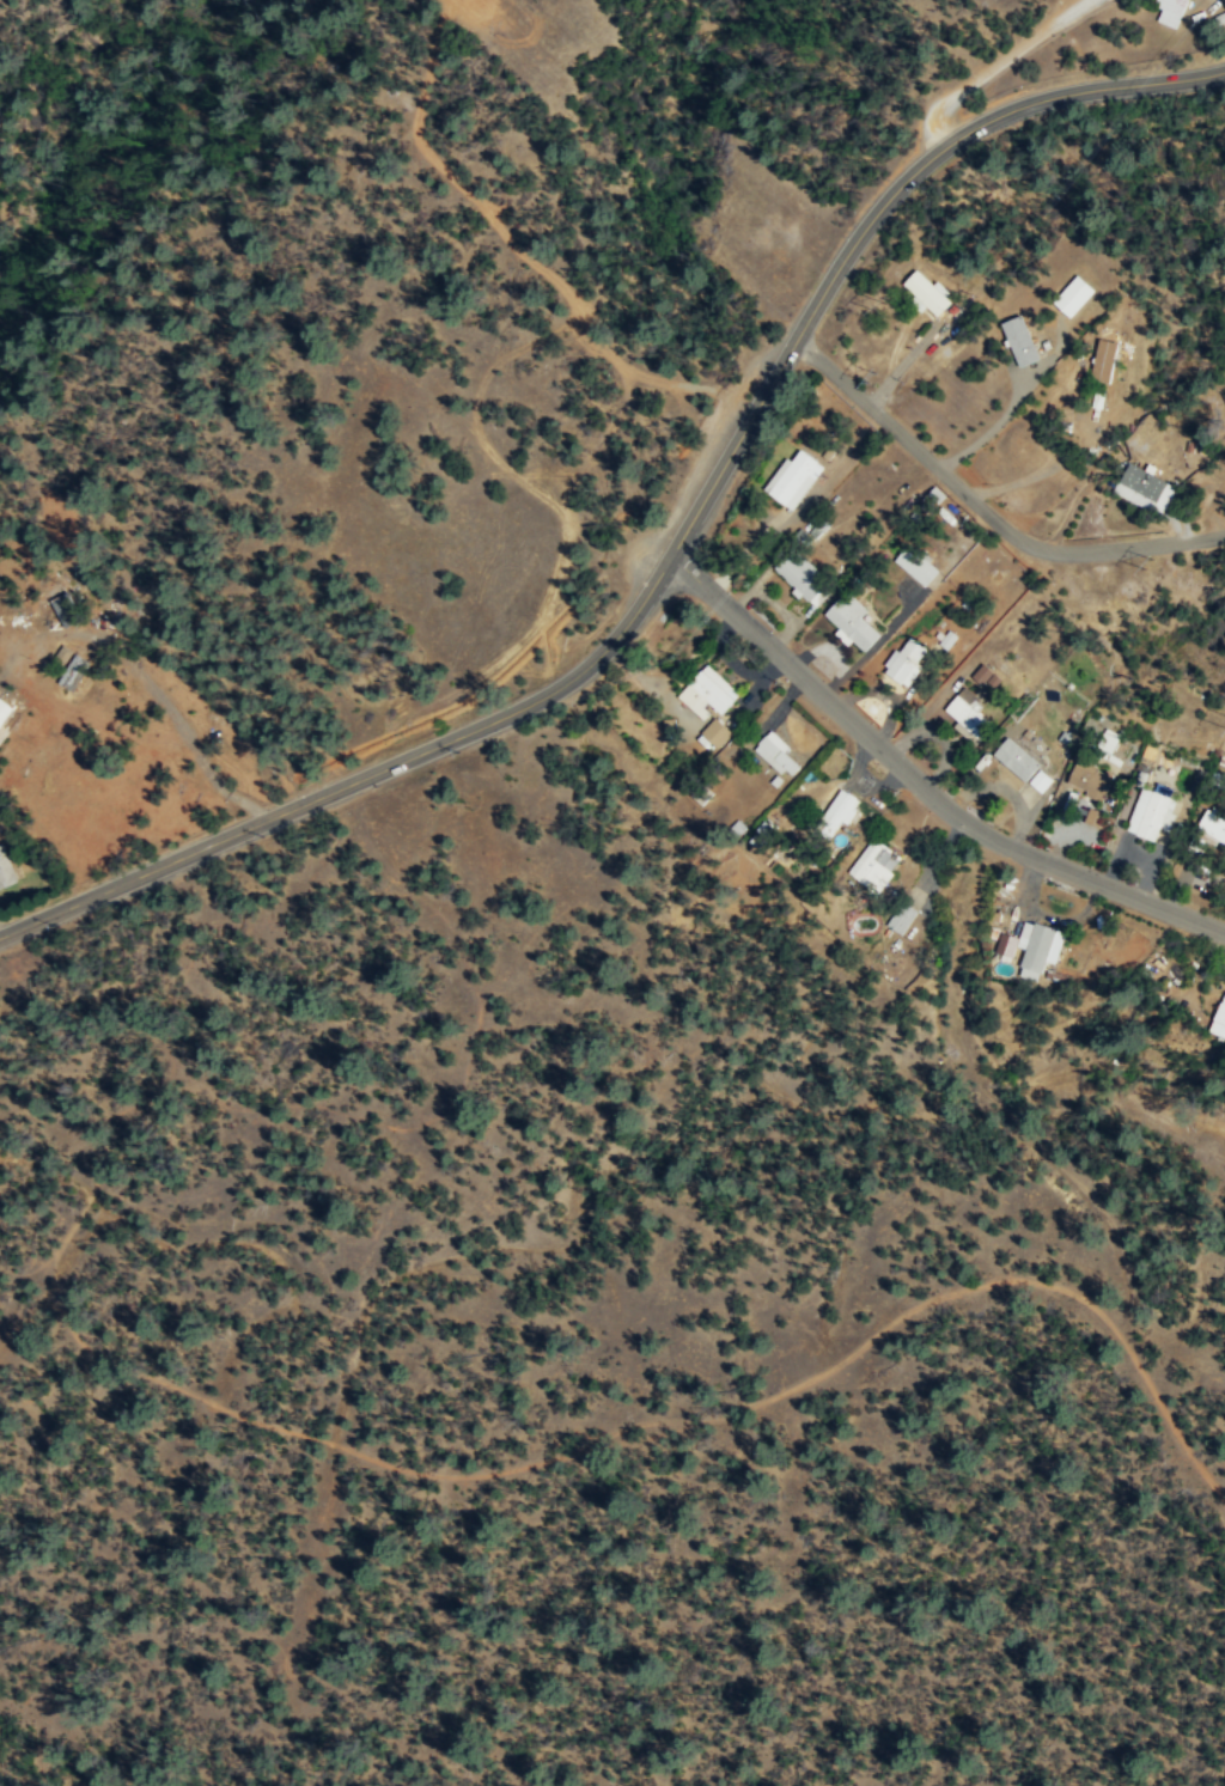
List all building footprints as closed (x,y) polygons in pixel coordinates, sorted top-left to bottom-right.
[(1184,0),(1154,0),(1153,4),(1160,7),(1155,21),(1174,28),(1184,0)] [(930,284),(913,267),(899,283),(933,316),(951,298),(933,281),(930,284)] [(1067,317),(1092,290),(1075,273),(1049,300),(1067,317)] [(1013,366),(1035,359),(1021,313),(999,320),(1013,366)] [(1105,381),(1115,341),(1096,337),(1088,369),(1097,371),(1095,379),(1105,381)] [(822,465),(797,447),(788,459),(784,456),(760,488),(789,509),(822,465)] [(1145,472),(1146,470),(1127,461),(1113,492),(1160,514),(1173,485),(1145,472)] [(891,559),(922,586),(936,571),(905,543),(891,559)] [(792,587),(791,588),(812,608),(829,591),(817,580),(821,577),(788,546),(770,565),(792,587)] [(821,613),(837,627),(832,633),(845,645),(850,640),(861,650),(877,633),(859,616),(866,609),(843,589),(821,613)] [(879,668),(904,687),(916,669),(911,665),(923,647),(907,635),(896,650),(893,649),(879,668)] [(88,659),(60,645),(53,659),(64,665),(55,683),(72,691),(88,659)] [(701,719),(710,709),(716,715),(737,692),(704,662),(674,695),(701,719)] [(991,689),(1000,677),(979,663),(971,675),(991,689)] [(941,706),(959,726),(956,729),(966,740),(990,718),(962,688),(941,706)] [(19,715),(0,699),(0,736),(19,715)] [(716,748),(730,733),(713,716),(698,731),(716,748)] [(798,766),(782,751),(787,746),(768,728),(750,748),(778,774),(783,769),(790,774),(798,766)] [(1074,756),(1063,782),(1101,798),(1111,772),(1074,756)] [(1140,786),(1125,831),(1152,840),(1157,827),(1165,830),(1176,799),(1166,796),(1169,787),(1155,782),(1152,790),(1140,786)] [(828,838),(838,820),(845,823),(858,799),(836,787),(812,830),(828,838)] [(1203,806),(1193,825),(1224,843),(1224,818),(1203,806)] [(874,894),(900,857),(871,836),(845,873),(874,894)] [(0,842),(0,887),(16,880),(0,842)] [(915,910),(899,901),(885,925),(902,935),(915,910)] [(1053,963),(1062,931),(1021,919),(1016,937),(998,932),(993,952),(1011,957),(1014,946),(1023,948),(1015,974),(1036,980),(1042,960),(1053,963)] [(1220,991),(1205,1031),(1224,1038),(1224,992),(1220,991)]
